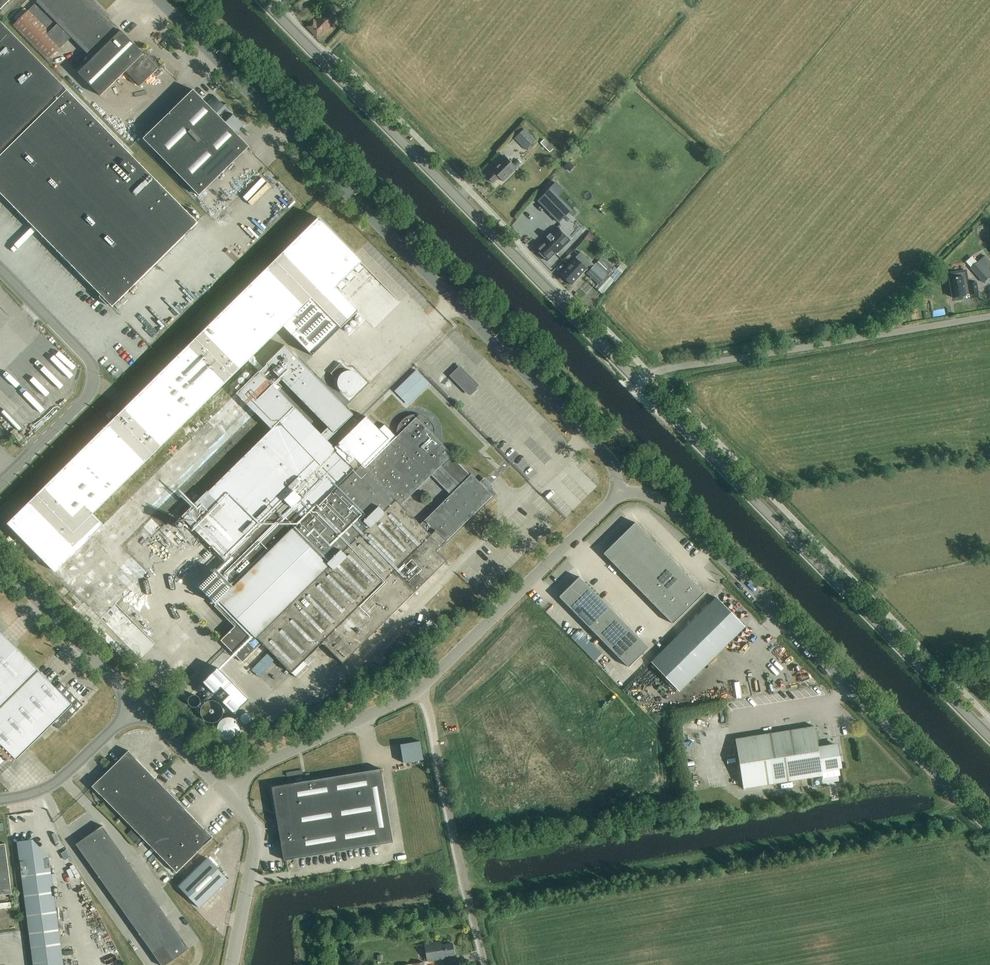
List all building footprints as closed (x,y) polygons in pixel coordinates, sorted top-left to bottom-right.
[(11,0),(0,0),(0,11),(11,0)] [(90,0),(39,0),(36,2),(37,3),(12,26),(47,62),(71,38),(93,59),(79,73),(101,96),(126,71),(140,86),(158,69),(90,0)] [(313,19),(307,27),(317,37),(323,30),(325,31),(337,19),(328,10),(316,22),(313,19)] [(72,96),(66,90),(66,89),(0,22),(0,165),(72,96)] [(243,125),(215,97),(207,105),(193,90),(175,108),(231,165),(249,147),(235,133),(243,125)] [(72,96),(0,165),(0,193),(100,294),(99,298),(107,305),(111,305),(112,307),(198,223),(72,96)] [(231,165),(175,108),(143,139),(199,196),(231,165)] [(515,139),(526,150),(535,140),(524,129),(515,139)] [(512,164),(505,156),(491,169),(492,171),(486,176),(493,183),(499,178),(503,182),(517,169),(516,168),(512,164)] [(518,159),(512,164),(516,168),(521,163),(518,159)] [(570,172),(574,166),(568,162),(564,168),(570,172)] [(562,188),(569,182),(562,174),(555,181),(562,188)] [(550,188),(537,201),(558,223),(572,210),(550,188)] [(44,488),(7,524),(57,574),(104,524),(103,525),(93,514),(249,361),(259,372),(234,396),(254,414),(255,413),(272,430),(208,493),(207,492),(182,517),(226,561),(216,571),(233,588),(214,606),(235,627),(221,641),(242,663),(262,643),(292,673),(322,643),(343,664),(446,561),(437,553),(436,552),(492,496),(488,491),(480,483),(471,474),(470,476),(451,456),(452,455),(431,434),(435,434),(434,428),(432,424),(428,420),(424,417),(418,415),(413,415),(408,417),(403,419),(400,423),(397,428),(396,433),(400,434),(396,437),(386,427),(381,432),(366,417),(335,449),(327,441),(334,433),(353,415),(285,345),(266,364),(328,427),(321,435),(294,408),(278,391),(282,387),(252,357),(283,327),(312,357),(358,312),(335,288),(362,262),(318,218),(260,275),(261,276),(117,418),(116,417),(80,453),(81,454),(45,489),(44,488)] [(570,241),(557,228),(543,241),(544,242),(536,250),(547,261),(555,254),(556,254),(570,241)] [(592,241),(597,235),(592,232),(588,237),(592,241)] [(594,265),(581,253),(561,275),(572,285),(586,270),(588,272),(594,265)] [(587,274),(598,285),(595,288),(600,292),(612,280),(615,282),(622,274),(603,256),(594,265),(588,272),(587,274)] [(985,256),(978,263),(989,277),(989,276),(989,262),(985,256)] [(978,263),(970,269),(982,283),(989,277),(978,263)] [(966,270),(951,272),(950,273),(951,278),(948,279),(952,298),(979,293),(977,283),(969,284),(966,270)] [(471,396),(477,390),(476,388),(477,387),(460,369),(452,377),(471,396)] [(408,406),(430,385),(416,370),(394,391),(408,406)] [(635,523),(603,554),(613,564),(645,533),(635,523)] [(655,543),(645,533),(613,564),(623,574),(655,543)] [(664,553),(655,543),(623,574),(633,584),(664,553)] [(674,563),(664,553),(633,584),(643,594),(674,563)] [(684,573),(674,563),(643,594),(652,604),(684,573)] [(694,583),(684,573),(652,604),(662,614),(694,583)] [(589,628),(599,638),(609,648),(618,658),(628,668),(649,647),(639,637),(629,628),(619,618),(609,608),(579,578),(569,588),(559,598),(589,628)] [(704,593),(694,583),(662,614),(672,624),(704,593)] [(650,662),(679,692),(745,627),(716,597),(650,662)] [(415,634),(423,643),(427,639),(430,642),(439,634),(439,633),(441,631),(437,627),(437,626),(431,619),(415,634)] [(573,635),(596,659),(604,652),(581,628),(573,635)] [(0,632),(0,743),(16,760),(53,723),(59,729),(83,705),(61,683),(55,688),(0,632)] [(410,639),(406,643),(414,650),(418,646),(410,639)] [(387,659),(383,654),(375,662),(380,666),(387,659)] [(234,713),(248,699),(217,668),(203,682),(234,713)] [(822,776),(821,769),(841,766),(838,746),(818,749),(816,740),(819,739),(817,729),(815,730),(814,727),(735,739),(743,789),(822,776)] [(420,741),(400,745),(403,763),(423,760),(420,741)] [(100,779),(92,787),(99,795),(100,794),(176,873),(205,845),(213,838),(205,830),(185,809),(156,780),(136,759),(128,751),(121,759),(100,779)] [(272,787),(284,860),(294,858),(294,859),(393,842),(381,769),(294,783),(272,787)] [(289,781),(306,781),(305,769),(289,770),(289,781)] [(102,826),(76,845),(161,964),(165,964),(189,948),(102,826)] [(18,843),(21,861),(20,861),(33,964),(63,964),(49,858),(33,860),(31,841),(18,843)] [(12,894),(5,844),(0,845),(0,896),(12,894)] [(199,908),(228,880),(207,858),(178,886),(199,908)] [(442,941),(424,944),(427,961),(455,957),(453,943),(442,945),(442,941)]
